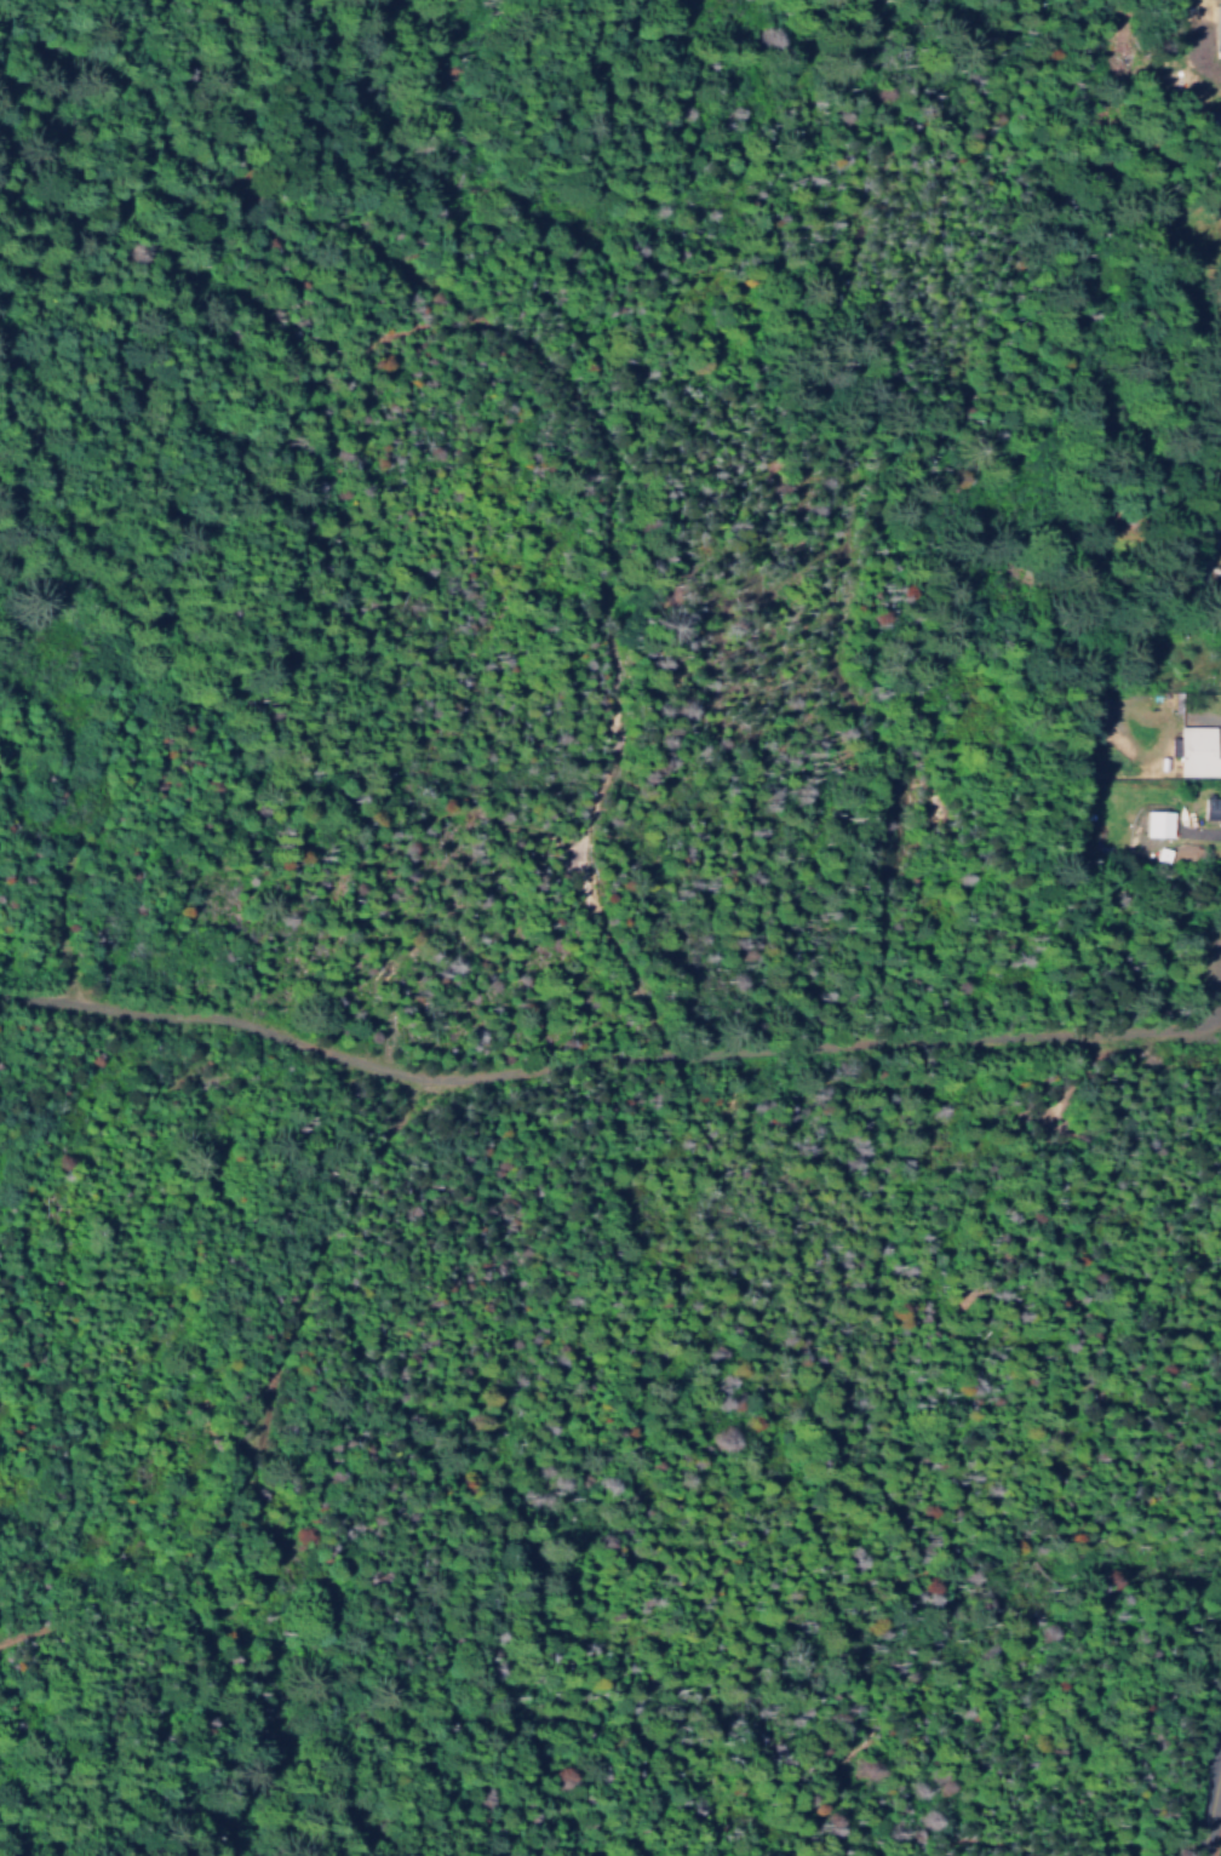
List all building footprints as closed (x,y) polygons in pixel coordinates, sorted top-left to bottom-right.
[(1212,4),(1211,50),(1220,51),(1220,4),(1212,4)] [(1179,725),(1179,737),(1169,737),(1168,755),(1179,756),(1179,775),(1220,776),(1220,758),(1215,758),(1215,726),(1179,725)] [(1200,818),(1220,819),(1220,797),(1200,796),(1200,818)] [(1172,837),(1173,810),(1146,809),(1145,835),(1172,837)]
